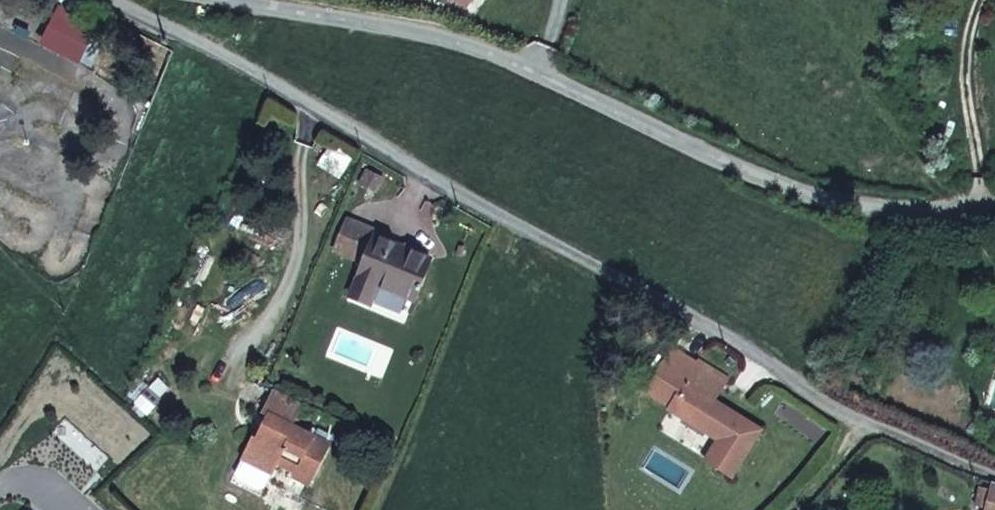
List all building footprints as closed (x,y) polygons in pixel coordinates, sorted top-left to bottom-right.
[(486,9),(492,0),(467,0),(486,9)] [(455,261),(396,239),(376,280),(439,305),(455,261)] [(736,382),(685,357),(671,385),(692,398),(682,415),(731,447),(721,469),(744,482),(776,435),(727,399),(736,382)] [(320,410),(280,396),(271,441),(264,437),(253,461),(290,477),(293,469),(328,487),(345,443),(314,426),(320,410)]
